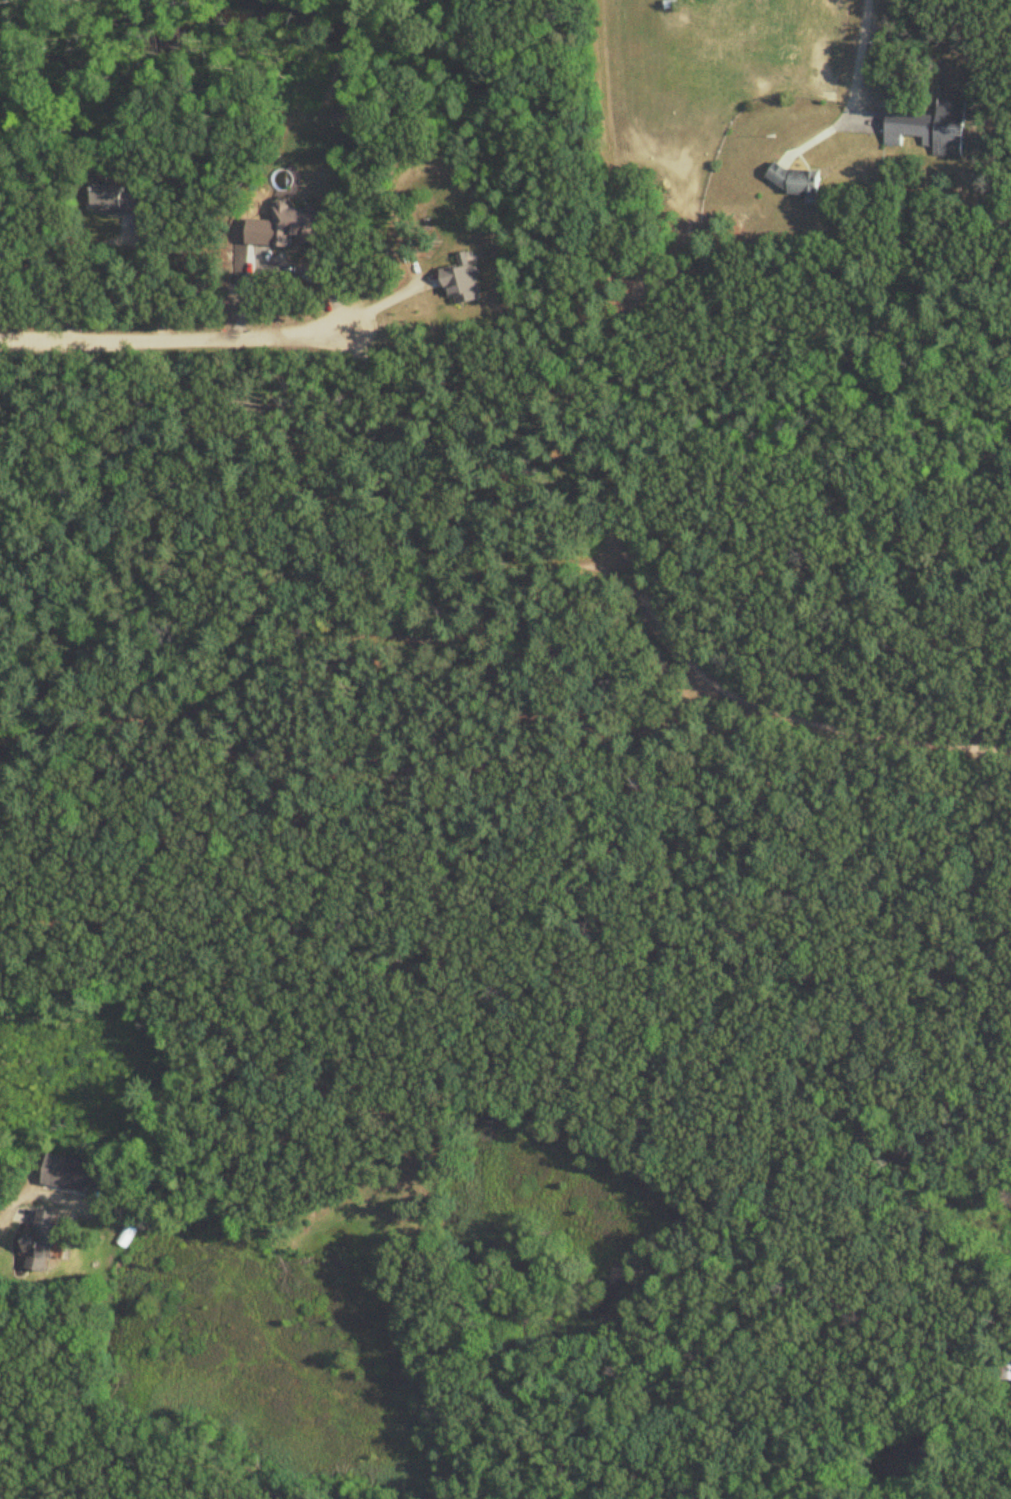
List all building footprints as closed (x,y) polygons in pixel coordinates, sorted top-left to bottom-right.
[(962,158),(966,102),(937,100),(936,116),(886,112),(884,146),(901,147),(902,136),(922,137),(922,146),(934,147),(933,156),(962,158)] [(770,188),(808,191),(807,199),(818,200),(821,171),(772,167),(770,188)] [(92,186),(90,211),(138,215),(141,190),(92,186)] [(273,242),(290,243),(290,238),(321,241),(324,210),(276,206),(273,242)] [(90,1163),(47,1156),(42,1187),(85,1194),(90,1163)] [(59,1213),(35,1210),(27,1271),(51,1274),(59,1213)] [(999,1353),(999,1381),(1010,1381),(1010,1353),(999,1353)]
